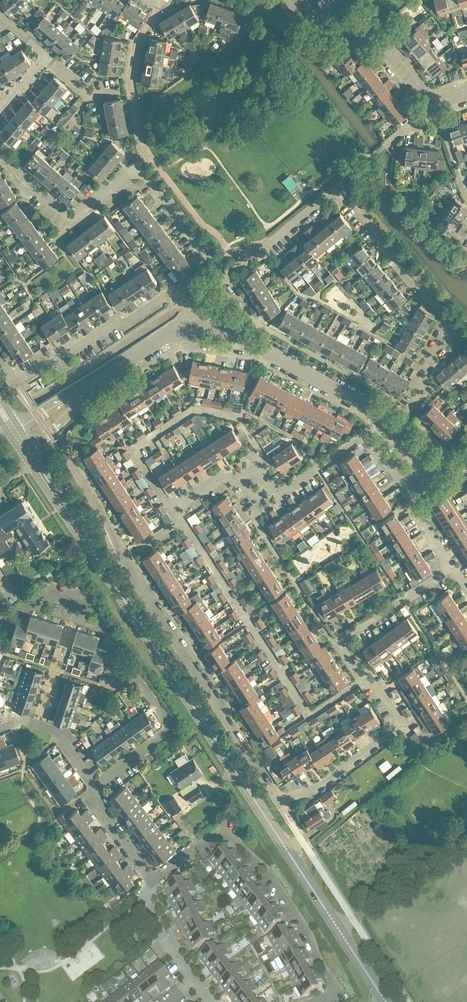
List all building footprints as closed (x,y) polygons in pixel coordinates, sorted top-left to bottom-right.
[(13,0),(2,0),(0,1),(0,2),(10,15),(20,8),(13,0)] [(116,0),(102,0),(98,6),(107,12),(116,0)] [(127,4),(126,4),(120,0),(116,0),(107,12),(118,19),(120,15),(127,4)] [(139,6),(129,0),(126,4),(127,4),(120,15),(129,21),(139,6)] [(336,0),(317,0),(323,9),(336,0)] [(447,0),(435,0),(440,15),(451,11),(447,0)] [(459,0),(447,0),(451,11),(462,7),(459,0)] [(216,22),(222,6),(211,2),(205,18),(216,22)] [(199,19),(190,4),(180,10),(189,25),(199,19)] [(139,27),(149,13),(139,6),(129,21),(139,27)] [(223,38),(233,9),(222,6),(216,22),(221,24),(219,30),(221,30),(219,36),(223,38)] [(230,33),(232,28),(238,30),(244,13),(233,9),(223,38),(227,39),(229,33),(230,33)] [(189,39),(186,33),(187,33),(185,27),(189,25),(180,10),(170,16),(179,31),(182,36),(185,42),(189,39)] [(42,37),(53,24),(44,16),(33,29),(42,37)] [(179,31),(170,16),(160,22),(169,37),(179,31)] [(51,44),(62,31),(53,24),(42,37),(51,44)] [(406,54),(425,39),(417,29),(404,40),(408,46),(403,51),(406,54)] [(11,30),(4,35),(8,41),(15,36),(11,30)] [(59,52),(70,39),(62,31),(51,44),(59,52)] [(120,51),(122,40),(105,37),(103,48),(120,51)] [(165,52),(167,40),(150,37),(148,49),(165,52)] [(68,59),(79,46),(70,39),(59,52),(68,59)] [(418,58),(432,47),(425,39),(406,54),(408,57),(414,53),(418,58)] [(420,72),(439,56),(432,47),(418,58),(423,64),(417,68),(420,72)] [(31,63),(22,49),(21,48),(11,55),(21,69),(31,63)] [(118,63),(120,51),(103,48),(101,60),(118,63)] [(163,63),(165,52),(148,49),(146,60),(163,63)] [(351,70),(365,59),(362,55),(356,60),(352,54),(344,60),(341,56),(335,61),(339,65),(338,65),(346,75),(352,70),(351,70)] [(21,69),(11,55),(2,61),(12,76),(21,69)] [(433,76),(446,66),(439,56),(420,72),(422,75),(428,71),(433,76)] [(358,79),(378,64),(375,60),(369,65),(365,59),(351,70),(352,70),(358,79)] [(116,74),(118,63),(101,60),(99,71),(116,74)] [(173,76),(174,72),(168,71),(168,69),(162,68),(163,63),(146,60),(144,71),(161,74),(167,75),(173,76)] [(2,61),(0,63),(0,79),(2,82),(12,76),(2,61)] [(366,88),(379,77),(375,72),(380,67),(378,64),(358,79),(366,88)] [(159,86),(161,74),(144,71),(142,83),(159,86)] [(68,87),(54,76),(47,85),(60,96),(68,87)] [(373,97),(392,81),(389,78),(384,83),(379,77),(366,88),(373,97)] [(380,106),(393,95),(389,89),(395,85),(392,81),(373,97),(380,105),(380,106)] [(60,96),(47,85),(39,93),(52,105),(60,96)] [(52,105),(39,93),(32,102),(41,110),(41,111),(45,114),(52,105)] [(385,116),(387,114),(406,99),(403,96),(398,100),(393,95),(380,106),(380,105),(377,107),(385,116)] [(79,96),(74,103),(79,107),(83,99),(79,96)] [(41,110),(32,102),(28,98),(21,107),(34,119),(41,111),(41,110)] [(123,109),(121,98),(104,101),(106,112),(123,109)] [(394,124),(408,113),(403,107),(409,103),(406,99),(387,114),(394,124)] [(34,119),(21,107),(13,116),(26,127),(34,119)] [(126,120),(123,109),(106,112),(109,124),(126,120)] [(26,127),(13,116),(6,125),(19,136),(26,127)] [(128,132),(126,120),(109,124),(111,135),(128,132)] [(466,144),(459,124),(449,128),(454,144),(463,140),(464,144),(466,144)] [(6,125),(0,131),(0,135),(11,145),(19,136),(6,125)] [(418,137),(418,143),(417,147),(418,147),(416,164),(415,164),(415,168),(424,169),(423,174),(425,174),(426,169),(428,148),(423,148),(424,144),(423,144),(423,138),(418,137)] [(125,152),(112,141),(104,150),(117,161),(125,152)] [(56,151),(62,156),(66,152),(60,146),(56,151)] [(418,147),(417,147),(407,146),(406,146),(400,146),(398,157),(405,158),(404,167),(406,167),(407,163),(415,164),(416,164),(418,147)] [(438,158),(439,150),(428,148),(426,169),(443,171),(445,159),(438,158)] [(117,161),(104,150),(97,159),(110,170),(117,161)] [(33,172),(45,159),(36,151),(24,164),(33,172)] [(457,156),(459,162),(466,159),(466,153),(464,154),(457,156)] [(42,180),(53,167),(57,162),(53,159),(49,163),(45,159),(33,172),(42,180)] [(110,170),(97,159),(89,168),(102,179),(110,170)] [(50,187),(62,174),(53,167),(42,180),(50,187)] [(59,195),(70,181),(62,174),(50,187),(59,195)] [(10,186),(3,177),(0,179),(0,193),(10,186)] [(291,196),(299,189),(289,177),(281,183),(291,196)] [(68,202),(79,189),(70,181),(59,195),(68,202)] [(10,186),(0,193),(0,203),(2,206),(16,196),(10,186)] [(131,215),(145,204),(138,195),(124,205),(131,215)] [(452,195),(446,205),(463,216),(466,210),(466,206),(452,195)] [(9,221),(23,211),(16,201),(2,212),(9,221)] [(138,224),(152,213),(145,204),(131,215),(138,224)] [(446,211),(443,216),(457,225),(463,216),(446,205),(443,209),(446,211)] [(16,230),(30,220),(23,211),(9,221),(16,230)] [(145,233),(159,222),(152,213),(138,224),(145,233)] [(351,227),(340,213),(331,221),(342,234),(351,227)] [(115,229),(105,216),(95,223),(106,237),(115,229)] [(457,225),(443,216),(438,223),(435,221),(433,223),(450,234),(457,225)] [(23,239),(37,229),(30,220),(16,230),(23,239)] [(342,234),(331,221),(322,228),(333,241),(342,234)] [(152,242),(166,231),(159,222),(145,233),(152,242)] [(106,237),(95,223),(86,230),(97,243),(106,237)] [(333,241),(322,228),(314,235),(325,249),(333,241)] [(30,249),(44,238),(37,229),(23,239),(30,249)] [(97,243),(86,230),(77,237),(88,250),(97,243)] [(159,251),(173,240),(166,231),(152,242),(159,251)] [(325,249),(314,235),(304,243),(307,247),(315,256),(316,255),(325,249)] [(88,250),(77,237),(68,244),(78,258),(88,250)] [(37,258),(51,247),(44,238),(30,249),(37,258)] [(166,260),(180,249),(173,240),(159,251),(166,260)] [(356,266),(370,254),(362,245),(349,257),(356,266)] [(44,267),(58,256),(51,247),(37,258),(44,267)] [(315,256),(307,247),(299,253),(310,267),(319,259),(316,255),(315,256)] [(173,269),(187,259),(180,249),(166,260),(173,269)] [(310,267),(299,253),(290,261),(301,274),(310,267)] [(364,274),(377,263),(370,254),(356,266),(364,274)] [(180,278),(194,268),(187,259),(173,269),(180,278)] [(301,274),(290,261),(281,268),(292,281),(301,274)] [(139,262),(131,267),(135,272),(142,267),(139,262)] [(371,283),(384,272),(377,263),(364,274),(371,283)] [(13,273),(8,267),(0,273),(0,283),(13,273)] [(157,282),(147,268),(138,274),(147,289),(157,282)] [(248,288),(262,279),(256,269),(241,278),(248,288)] [(379,291),(392,280),(384,272),(371,283),(379,291)] [(147,289),(138,274),(128,280),(138,295),(147,289)] [(327,284),(333,280),(330,275),(324,279),(327,284)] [(254,298),(268,289),(262,279),(248,288),(254,298)] [(138,295),(128,280),(119,287),(128,301),(138,295)] [(386,300),(399,289),(392,280),(379,291),(386,300)] [(67,284),(60,289),(63,294),(71,289),(67,284)] [(128,301),(119,287),(109,293),(118,308),(128,301)] [(260,308),(274,299),(268,289),(254,298),(260,308)] [(394,309),(407,298),(399,289),(386,300),(394,309)] [(47,291),(41,295),(44,299),(50,295),(47,291)] [(112,305),(102,291),(92,297),(102,312),(112,305)] [(102,312),(92,297),(83,303),(92,318),(102,312)] [(266,318),(281,309),(274,299),(260,308),(266,318)] [(92,318),(83,303),(73,310),(83,324),(92,318)] [(8,313),(2,304),(0,305),(0,318),(8,313)] [(429,325),(435,315),(420,306),(414,316),(429,325)] [(83,324),(73,310),(64,316),(71,327),(70,327),(73,331),(83,324)] [(289,331),(297,316),(287,310),(278,326),(289,331)] [(71,327),(64,316),(62,312),(52,318),(61,333),(70,327),(71,327)] [(14,323),(8,313),(0,318),(0,332),(14,323)] [(31,313),(18,321),(21,327),(35,319),(31,313)] [(299,337),(307,322),(297,316),(289,331),(299,337)] [(423,335),(429,325),(414,316),(408,326),(423,335)] [(61,333),(52,318),(42,325),(52,339),(61,333)] [(309,342),(317,327),(307,322),(299,337),(309,342)] [(21,332),(14,323),(0,332),(6,342),(21,332)] [(417,344),(423,335),(408,326),(402,336),(417,344)] [(319,348),(327,333),(317,327),(309,342),(319,348)] [(43,331),(34,337),(38,342),(46,336),(43,331)] [(13,351),(27,342),(21,332),(6,342),(13,351)] [(328,353),(337,338),(327,333),(319,348),(328,353)] [(411,355),(417,344),(402,336),(396,346),(411,355)] [(338,359),(347,344),(337,338),(328,353),(338,359)] [(19,361),(34,351),(27,342),(13,351),(19,361)] [(357,349),(347,344),(338,359),(348,364),(357,349)] [(359,370),(367,355),(357,349),(348,364),(359,370)] [(462,352),(454,360),(465,373),(466,371),(466,358),(462,352)] [(371,378),(380,363),(370,357),(361,372),(371,378)] [(199,385),(204,362),(193,360),(191,369),(184,372),(186,376),(190,375),(189,377),(191,377),(190,384),(199,385)] [(465,373),(454,360),(445,367),(456,380),(465,373)] [(211,382),(215,365),(204,362),(199,385),(210,388),(211,382)] [(381,384),(390,369),(380,363),(371,378),(381,384)] [(187,377),(186,376),(184,372),(180,374),(174,365),(164,371),(173,386),(187,377)] [(222,384),(225,367),(215,365),(211,382),(222,384)] [(232,386),(236,369),(225,367),(222,384),(232,386)] [(456,380),(445,367),(436,375),(447,388),(456,380)] [(243,388),(247,371),(236,369),(232,386),(243,388)] [(391,389),(400,375),(390,369),(381,384),(391,389)] [(173,386),(164,371),(155,377),(164,392),(165,392),(173,386)] [(401,395),(410,381),(400,375),(391,389),(401,395)] [(262,396),(270,381),(260,376),(259,377),(254,386),(252,391),(249,397),(253,399),(256,393),(262,396)] [(167,395),(165,392),(164,392),(155,377),(146,383),(155,398),(158,401),(167,395)] [(267,410),(280,386),(270,381),(262,396),(268,399),(263,408),(267,410)] [(146,404),(155,398),(146,383),(137,389),(146,404)] [(281,406),(289,391),(280,386),(267,410),(271,412),(275,403),(281,406)] [(146,404),(137,389),(128,395),(137,410),(146,404)] [(288,417),(299,396),(289,391),(281,406),(287,409),(284,415),(288,417)] [(442,391),(436,396),(442,403),(448,398),(442,391)] [(137,410),(128,395),(118,401),(121,405),(128,415),(129,415),(137,410)] [(202,404),(206,405),(207,399),(197,396),(196,403),(202,404)] [(300,416),(308,401),(299,396),(288,417),(292,419),(295,414),(300,416)] [(435,403),(434,404),(433,403),(420,418),(428,426),(442,411),(437,407),(441,402),(438,399),(435,403)] [(233,404),(232,410),(241,412),(243,403),(234,401),(233,404)] [(307,427),(318,406),(308,401),(300,416),(306,419),(303,425),(307,427)] [(129,415),(128,415),(121,405),(112,411),(122,425),(124,429),(134,422),(131,419),(129,415)] [(319,427),(328,411),(318,406),(307,427),(311,429),(314,424),(319,427)] [(122,425),(112,411),(103,417),(117,437),(121,434),(117,429),(122,425)] [(326,437),(337,416),(328,411),(319,427),(325,430),(321,438),(324,440),(326,437)] [(436,433),(454,414),(451,411),(446,416),(442,411),(428,426),(436,433)] [(203,425),(197,414),(188,420),(192,425),(194,430),(203,425)] [(215,422),(211,417),(211,416),(197,414),(203,425),(206,428),(215,422)] [(339,437),(343,429),(349,432),(354,422),(338,414),(337,416),(326,437),(324,440),(328,442),(333,434),(339,437)] [(444,441),(458,427),(453,422),(457,417),(454,414),(436,433),(444,441)] [(117,437),(103,417),(94,423),(97,427),(93,430),(98,437),(96,438),(100,443),(105,440),(104,437),(109,434),(113,440),(117,437)] [(236,433),(232,428),(223,434),(232,449),(242,443),(242,442),(247,439),(241,430),(236,433)] [(293,429),(291,433),(300,439),(303,434),(293,429)] [(232,449),(223,434),(214,440),(223,455),(232,449)] [(214,440),(212,437),(203,443),(205,446),(214,461),(223,455),(214,440)] [(104,449),(100,443),(96,438),(91,441),(96,448),(84,456),(90,466),(105,456),(101,451),(104,449)] [(294,445),(292,442),(286,446),(283,441),(279,443),(292,463),(302,457),(300,454),(294,445)] [(304,452),(298,442),(294,445),(300,454),(304,452)] [(292,463),(279,443),(276,446),(279,451),(274,454),(273,455),(283,469),(292,463)] [(214,461),(205,446),(196,452),(205,467),(214,461)] [(196,452),(194,449),(185,455),(187,458),(196,472),(205,467),(196,452)] [(266,459),(273,456),(270,450),(263,453),(266,459)] [(362,462),(360,460),(355,452),(338,464),(344,473),(362,462)] [(96,475),(114,463),(112,459),(108,462),(105,456),(90,466),(96,475)] [(368,461),(365,457),(360,460),(362,462),(344,473),(350,483),(368,471),(363,464),(368,461)] [(196,472),(187,458),(178,464),(187,478),(196,472)] [(126,469),(133,465),(130,460),(123,464),(126,469)] [(102,484),(117,474),(113,469),(117,466),(114,463),(96,475),(102,484)] [(187,478),(178,464),(172,467),(170,464),(166,466),(178,484),(187,478)] [(178,484),(166,466),(163,469),(165,472),(159,476),(169,490),(178,484)] [(373,480),(372,478),(368,471),(350,483),(356,492),(359,490),(373,480)] [(108,493),(126,481),(124,477),(120,479),(117,474),(102,484),(108,493)] [(375,482),(379,479),(377,475),(372,478),(373,480),(359,490),(365,499),(379,489),(375,482)] [(114,502),(128,492),(125,487),(128,484),(126,481),(108,493),(114,502)] [(326,484),(315,492),(313,493),(323,507),(333,500),(332,500),(335,497),(326,484)] [(313,493),(315,492),(312,487),(308,490),(311,495),(304,499),(317,517),(326,511),(323,507),(313,493)] [(395,492),(400,489),(398,487),(389,493),(391,497),(396,494),(395,492)] [(385,498),(384,496),(379,489),(365,499),(371,508),(385,498)] [(120,511),(137,499),(135,496),(132,498),(128,492),(114,502),(120,511)] [(387,500),(391,497),(389,493),(384,496),(385,498),(371,508),(368,510),(374,519),(392,508),(387,500)] [(346,497),(341,501),(344,506),(354,499),(351,494),(346,497)] [(219,515),(233,505),(227,495),(212,505),(213,505),(210,507),(213,511),(215,509),(219,515)] [(438,516),(455,505),(449,495),(432,506),(438,516)] [(8,524),(30,510),(23,499),(1,513),(8,524)] [(126,520),(140,510),(137,506),(140,504),(137,499),(120,511),(126,520)] [(304,499),(298,504),(296,506),(308,523),(317,517),(304,499)] [(296,506),(298,504),(294,500),(290,503),(294,507),(287,512),(300,530),(308,523),(296,506)] [(239,514),(233,505),(219,515),(214,517),(220,526),(221,526),(225,524),(239,514)] [(444,525),(461,514),(455,505),(438,516),(444,525)] [(21,531),(36,521),(33,516),(34,515),(30,510),(8,524),(10,526),(15,522),(21,531)] [(131,529),(149,517),(146,513),(143,515),(140,510),(126,520),(131,529)] [(466,514),(464,511),(461,514),(444,525),(450,534),(466,523),(463,517),(466,514)] [(287,512),(280,517),(278,519),(291,536),(300,530),(287,512)] [(8,524),(1,513),(0,514),(0,554),(11,546),(5,536),(13,531),(10,526),(8,524)] [(280,517),(277,513),(273,515),(276,520),(269,525),(271,528),(279,539),(282,543),(291,536),(278,519),(280,517)] [(401,522),(400,520),(395,513),(377,524),(383,534),(401,522)] [(230,533),(245,523),(239,514),(225,524),(230,533)] [(152,529),(148,523),(151,521),(149,517),(131,529),(138,538),(152,529)] [(407,521),(404,517),(400,520),(401,522),(383,534),(389,543),(392,541),(407,531),(402,524),(407,521)] [(43,531),(38,523),(38,524),(36,521),(21,531),(26,538),(24,540),(26,542),(43,531)] [(251,533),(245,523),(230,533),(236,541),(236,542),(248,534),(249,534),(251,533)] [(466,536),(466,523),(450,534),(456,543),(466,536)] [(271,528),(269,530),(276,541),(279,539),(271,528)] [(35,552),(50,542),(43,531),(26,542),(29,548),(31,546),(35,552)] [(413,540),(412,538),(407,531),(392,541),(398,550),(413,540)] [(254,543),(249,534),(248,534),(236,542),(236,541),(233,543),(240,552),(254,543)] [(419,539),(416,535),(412,538),(413,540),(398,550),(395,552),(401,561),(419,549),(414,542),(419,539)] [(456,543),(462,552),(466,549),(466,536),(456,543)] [(302,552),(309,547),(305,542),(298,548),(302,552)] [(240,565),(260,552),(254,543),(240,552),(243,558),(238,561),(240,565)] [(187,548),(185,549),(189,554),(196,550),(192,544),(187,548)] [(164,558),(160,552),(164,550),(161,546),(143,558),(149,567),(164,558)] [(425,558),(423,556),(419,549),(401,561),(407,570),(425,558)] [(196,550),(189,554),(193,560),(194,559),(199,555),(196,550)] [(251,571),(266,561),(260,552),(240,565),(242,568),(248,565),(251,571)] [(431,568),(426,560),(431,557),(428,553),(423,556),(425,558),(407,570),(416,584),(432,574),(429,569),(431,568)] [(155,576),(174,564),(171,560),(167,563),(164,558),(149,567),(155,576)] [(333,559),(324,565),(327,570),(336,565),(333,559)] [(257,580),(272,570),(266,561),(251,571),(255,576),(249,580),(252,584),(257,580)] [(161,585),(180,573),(174,564),(155,576),(161,585)] [(388,582),(381,570),(379,571),(377,569),(371,572),(368,567),(364,569),(376,589),(386,584),(386,583),(388,582)] [(376,589),(364,569),(360,571),(363,577),(358,580),(367,595),(376,589)] [(263,589),(278,579),(272,570),(257,580),(263,589)] [(167,594),(182,585),(185,582),(180,573),(161,585),(167,594)] [(367,595),(358,580),(352,583),(349,578),(346,580),(357,600),(367,595)] [(284,589),(278,579),(263,589),(269,598),(284,589)] [(357,600),(346,580),(336,585),(339,591),(348,606),(357,600)] [(348,606),(339,591),(334,594),(328,584),(324,586),(325,587),(339,611),(348,606)] [(173,603),(187,594),(182,585),(167,594),(173,603)] [(330,616),(339,611),(325,587),(321,590),(323,593),(317,597),(320,602),(314,605),(323,618),(328,615),(329,617),(330,616)] [(436,614),(455,601),(449,591),(448,592),(447,589),(433,599),(434,601),(429,604),(436,614)] [(183,610),(193,603),(193,602),(201,597),(198,592),(190,597),(187,594),(173,603),(179,613),(183,610)] [(220,598),(225,595),(223,592),(215,597),(217,600),(220,598)] [(293,601),(286,592),(272,601),(278,611),(293,601)] [(189,619),(203,609),(207,606),(201,597),(193,602),(193,603),(183,610),(189,619)] [(284,620),(298,611),(293,601),(278,611),(284,620)] [(461,610),(460,608),(455,601),(436,614),(438,617),(443,614),(446,620),(461,610)] [(466,609),(464,605),(460,608),(461,610),(446,620),(452,629),(466,619),(462,612),(466,609)] [(195,628),(209,618),(203,609),(189,619),(195,628)] [(290,629),(304,620),(298,611),(284,620),(290,629)] [(26,634),(36,637),(42,618),(31,615),(28,624),(29,624),(26,634)] [(400,622),(397,618),(393,621),(397,625),(399,624),(409,638),(418,631),(408,617),(400,622)] [(52,622),(42,618),(36,637),(46,640),(52,622)] [(201,637),(215,627),(209,618),(195,628),(201,637)] [(466,619),(452,629),(458,638),(466,632),(466,619)] [(296,638),(310,629),(304,620),(290,629),(296,638)] [(23,643),(26,634),(29,624),(28,624),(18,621),(10,645),(15,647),(15,646),(16,641),(23,643)] [(63,625),(52,622),(46,640),(57,644),(63,625)] [(399,624),(397,625),(390,630),(400,644),(409,638),(399,624)] [(207,646),(221,637),(225,635),(222,631),(219,633),(215,627),(201,637),(207,646)] [(302,647),(316,638),(310,629),(296,638),(302,647)] [(82,652),(88,633),(77,630),(71,649),(82,652)] [(400,644),(390,630),(383,635),(380,631),(376,633),(379,638),(381,637),(391,651),(394,654),(403,648),(400,644)] [(458,638),(465,647),(466,646),(466,632),(458,638)] [(96,646),(99,637),(88,633),(82,652),(92,655),(96,646)] [(381,637),(379,638),(372,643),(383,657),(391,651),(381,637)] [(310,655),(322,647),(322,646),(316,638),(302,647),(308,657),(310,655)] [(226,653),(222,647),(226,645),(223,641),(205,652),(211,662),(226,653)] [(383,657),(372,643),(363,650),(373,664),(375,666),(385,660),(383,657)] [(316,664),(330,654),(324,645),(322,646),(322,647),(310,655),(316,664)] [(92,655),(89,664),(96,666),(94,672),(99,674),(107,649),(96,646),(92,655)] [(232,662),(231,661),(226,653),(211,662),(217,672),(221,669),(221,668),(232,662)] [(436,653),(429,657),(431,661),(438,657),(436,653)] [(322,673),(336,663),(330,654),(316,664),(322,673)] [(227,678),(242,668),(245,665),(239,656),(235,658),(231,661),(232,662),(221,668),(221,669),(227,678)] [(466,670),(466,658),(458,663),(464,672),(466,670)] [(328,682),(342,672),(336,663),(322,673),(328,682)] [(405,686),(420,677),(424,674),(418,665),(399,677),(405,686)] [(39,681),(42,671),(27,666),(25,672),(19,670),(18,675),(39,681)] [(233,687),(247,677),(242,668),(227,678),(233,687)] [(349,682),(342,672),(328,682),(334,691),(349,682)] [(239,696),(253,686),(250,681),(254,678),(251,674),(247,677),(233,687),(239,696)] [(35,692),(39,681),(18,675),(16,679),(22,681),(20,687),(35,692)] [(406,699),(426,686),(420,677),(405,686),(400,689),(406,699)] [(81,690),(83,684),(68,679),(64,690),(86,697),(87,692),(81,690)] [(260,696),(259,695),(264,692),(262,688),(256,691),(253,686),(239,696),(244,704),(245,705),(255,698),(256,698),(259,696),(260,696)] [(412,708),(432,695),(426,686),(406,699),(412,708)] [(32,702),(35,692),(20,687),(18,692),(12,690),(11,695),(32,702)] [(84,701),(86,697),(64,690),(61,700),(76,705),(78,700),(84,701)] [(287,690),(282,693),(273,699),(275,703),(289,694),(287,690)] [(29,713),(32,702),(11,695),(9,700),(15,702),(13,708),(29,713)] [(418,717),(438,704),(432,695),(412,708),(418,717)] [(245,705),(244,704),(240,707),(247,716),(261,707),(258,703),(262,700),(259,696),(256,698),(255,698),(245,705)] [(79,717),(80,713),(75,711),(76,705),(61,700),(58,710),(79,717)] [(429,723),(444,713),(438,704),(418,717),(424,726),(429,723)] [(128,707),(124,709),(128,715),(132,712),(128,707)] [(253,725),(272,713),(269,709),(264,712),(261,707),(247,716),(253,725)] [(380,721),(371,707),(361,713),(371,727),(380,721)] [(371,727),(361,713),(358,708),(355,711),(358,715),(352,719),(362,733),(371,727)] [(154,723),(145,710),(140,714),(136,709),(132,712),(145,730),(154,723)] [(79,717),(58,710),(54,721),(70,726),(72,721),(77,723),(79,717)] [(145,730),(132,712),(128,715),(132,720),(127,723),(136,736),(145,730)] [(258,734),(273,725),(269,719),(274,716),(272,713),(253,725),(258,734)] [(322,713),(317,716),(320,721),(326,718),(322,713)] [(421,728),(423,731),(424,732),(427,730),(429,733),(434,730),(435,732),(450,723),(444,713),(429,723),(424,726),(421,728)] [(362,733),(352,719),(343,725),(353,739),(362,733)] [(128,743),(115,725),(111,720),(106,723),(109,726),(104,729),(109,736),(119,749),(128,743)] [(136,736),(127,723),(122,727),(119,722),(115,725),(128,743),(136,736)] [(258,734),(265,744),(285,730),(283,726),(277,730),(273,725),(258,734)] [(356,743),(353,739),(343,725),(334,731),(346,749),(356,743)] [(346,749),(334,731),(325,736),(337,755),(346,749)] [(119,749),(109,736),(105,739),(101,734),(97,737),(110,755),(119,749)] [(337,755),(325,736),(315,743),(318,747),(319,746),(328,761),(337,755)] [(13,743),(7,746),(4,737),(0,738),(0,742),(9,766),(20,761),(13,743)] [(110,755),(97,737),(93,740),(97,745),(92,749),(101,762),(110,755)] [(0,742),(0,769),(9,766),(0,742)] [(270,745),(262,750),(266,756),(274,751),(270,745)] [(319,746),(318,747),(310,752),(316,763),(319,767),(328,761),(319,746)] [(316,763),(310,752),(307,748),(298,754),(307,769),(316,763)] [(307,769),(298,754),(293,758),(289,751),(285,754),(298,775),(307,769)] [(172,752),(167,756),(167,757),(170,761),(175,757),(172,753),(172,752)] [(40,775),(63,758),(60,753),(53,759),(48,753),(32,765),(40,775)] [(298,775),(285,754),(279,757),(283,764),(279,766),(289,781),(298,775)] [(204,794),(198,784),(198,785),(194,780),(204,773),(192,757),(171,771),(182,788),(191,782),(194,787),(185,793),(191,802),(204,794)] [(63,773),(59,767),(66,762),(63,758),(40,775),(47,784),(63,773)] [(54,794),(77,777),(74,773),(67,778),(63,773),(47,784),(54,794)] [(77,792),(73,787),(80,781),(77,777),(54,794),(61,804),(77,792)] [(112,811),(134,795),(126,786),(111,797),(114,802),(109,807),(112,811)] [(331,788),(320,797),(326,805),(337,797),(331,788)] [(125,816),(140,804),(134,795),(112,811),(116,816),(121,811),(125,816)] [(182,808),(174,796),(164,803),(172,815),(182,808)] [(305,808),(306,808),(309,813),(305,816),(306,817),(305,819),(306,822),(309,822),(312,826),(331,814),(331,812),(330,810),(328,810),(325,810),(323,806),(320,809),(319,808),(318,809),(314,802),(315,802),(314,801),(305,808)] [(340,811),(343,816),(357,806),(354,802),(340,811)] [(126,829),(147,813),(140,804),(125,816),(128,820),(123,825),(126,829)] [(69,830),(90,814),(87,809),(81,813),(78,809),(72,813),(68,808),(58,816),(69,830)] [(139,834),(154,822),(147,813),(126,829),(130,834),(135,830),(139,834)] [(76,839),(92,827),(88,822),(94,818),(90,814),(69,830),(76,839)] [(140,847),(161,831),(154,822),(139,834),(142,838),(137,843),(140,847)] [(83,848),(104,832),(101,827),(95,831),(92,827),(76,839),(83,848)] [(153,852),(168,840),(161,831),(140,847),(144,852),(149,848),(153,852)] [(90,857),(106,845),(102,841),(108,836),(104,832),(83,848),(90,857)] [(183,832),(176,835),(179,841),(186,838),(183,832)] [(168,840),(153,852),(156,857),(151,861),(154,866),(159,862),(173,851),(175,850),(168,840)] [(97,866),(118,850),(115,845),(109,850),(106,845),(90,857),(97,866)] [(217,871),(238,854),(234,850),(229,854),(225,849),(210,861),(217,871)] [(104,875),(120,863),(116,859),(122,854),(118,850),(97,866),(104,875)] [(173,851),(159,862),(160,865),(175,853),(173,851)] [(224,880),(239,868),(236,863),(241,859),(238,854),(217,871),(224,880)] [(111,884),(132,868),(129,863),(123,868),(120,863),(104,875),(111,884)] [(118,893),(134,882),(130,877),(136,872),(132,868),(111,884),(118,893)] [(231,889),(252,872),(248,868),(243,872),(239,868),(224,880),(231,889)] [(238,898),(253,886),(250,881),(255,877),(252,872),(231,889),(238,898)] [(168,898),(193,887),(190,881),(184,884),(181,879),(163,887),(168,898)] [(91,887),(89,888),(95,896),(97,895),(100,893),(94,884),(91,887)] [(245,907),(266,891),(262,886),(257,890),(253,886),(238,898),(245,907)] [(191,900),(189,895),(195,892),(193,887),(168,898),(173,908),(191,900)] [(251,916),(267,904),(264,899),(269,895),(266,891),(245,907),(251,916)] [(178,919),(202,907),(200,902),(193,905),(191,900),(173,908),(178,919)] [(258,925),(280,909),(276,904),(270,908),(267,904),(251,916),(258,925)] [(200,921),(198,916),(204,913),(202,907),(178,919),(183,929),(200,921)] [(266,934),(281,922),(278,917),(283,913),(280,909),(258,925),(266,934)] [(187,939),(212,928),(209,923),(203,926),(200,921),(183,929),(187,939)] [(210,942),(208,936),(214,933),(212,928),(187,939),(192,950),(210,942)] [(274,948),(297,935),(294,930),(288,933),(285,928),(268,938),(274,948)] [(254,935),(248,940),(252,945),(258,941),(254,935)] [(296,948),(294,943),(300,940),(297,935),(274,948),(279,958),(296,948)] [(205,966),(226,950),(222,945),(217,950),(213,945),(197,957),(205,966)] [(261,948),(255,951),(258,957),(264,954),(261,948)] [(285,968),(308,955),(305,950),(299,953),(296,948),(279,958),(285,968)] [(212,975),(227,963),(224,959),(229,954),(226,950),(205,966),(212,975)] [(307,968),(305,963),(311,960),(308,955),(285,968),(290,978),(307,968)] [(171,978),(159,962),(149,969),(166,990),(170,987),(166,981),(171,978)] [(219,984),(240,968),(236,963),(231,968),(227,963),(212,975),(219,984)] [(226,993),(241,981),(238,977),(243,973),(240,968),(219,984),(226,993)] [(296,988),(319,975),(316,970),(310,973),(307,968),(290,978),(296,988)] [(166,990),(149,969),(140,976),(152,992),(157,988),(161,994),(166,990)] [(319,988),(316,983),(322,980),(319,975),(296,988),(302,998),(319,988)] [(140,976),(131,983),(146,1001),(150,1001),(152,1001),(148,995),(152,992),(140,976)] [(254,986),(250,981),(244,986),(241,981),(226,993),(232,1001),(233,1001),(254,986)] [(131,983),(122,990),(131,1001),(146,1001),(131,983)] [(255,999),(252,995),(257,991),(254,986),(233,1001),(251,1001),(255,999)] [(122,990),(113,997),(117,1001),(131,1001),(122,990)]
